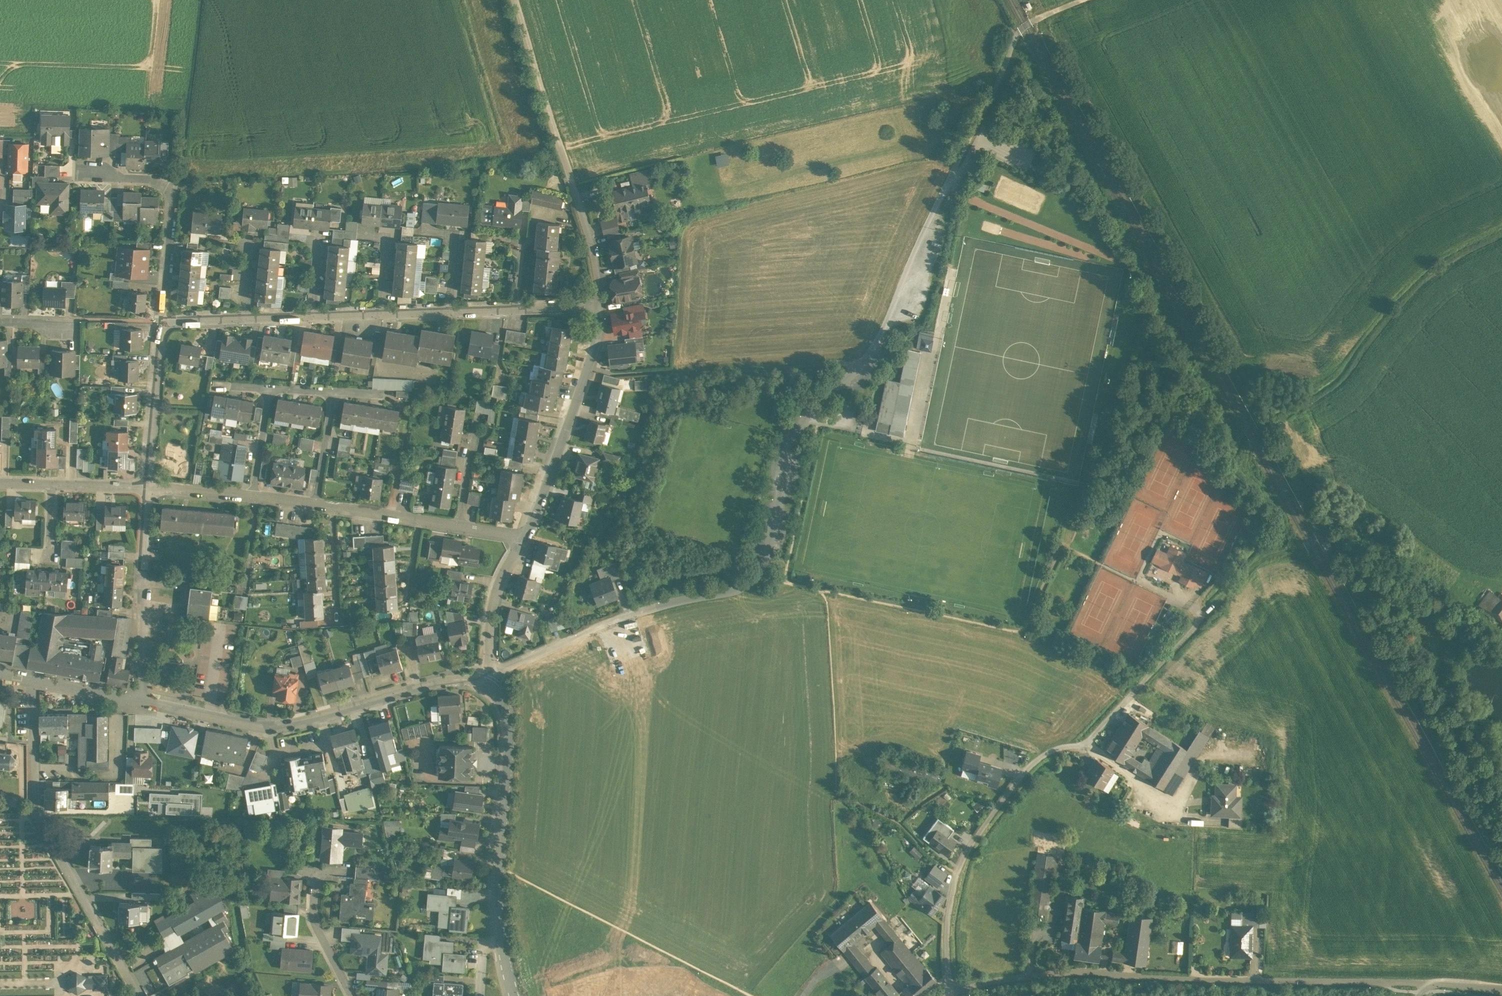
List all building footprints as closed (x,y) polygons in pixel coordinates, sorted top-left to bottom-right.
[(70,115),(43,114),(42,142),(52,143),(52,144),(61,144),(61,143),(69,143),(70,115)] [(109,128),(81,127),(81,151),(97,152),(97,154),(108,155),(108,153),(108,133),(109,128)] [(119,133),(108,133),(108,153),(115,153),(115,143),(118,143),(119,136),(119,133)] [(122,143),(121,152),(127,152),(127,144),(131,144),(132,136),(119,136),(118,143),(122,143)] [(161,142),(145,141),(145,144),(145,164),(160,164),(161,142)] [(10,143),(9,153),(9,169),(12,169),(15,171),(21,171),(23,169),(27,169),(27,160),(28,150),(28,144),(10,143)] [(131,144),(127,144),(127,152),(127,163),(127,166),(145,167),(145,164),(145,144),(131,144)] [(719,166),(730,163),(727,152),(716,155),(719,166)] [(60,165),(45,164),(45,175),(49,175),(60,176),(60,165)] [(670,169),(661,171),(665,186),(673,184),(670,169)] [(21,171),(15,171),(13,173),(13,179),(14,181),(20,181),(22,179),(22,173),(21,171)] [(649,171),(632,176),(635,185),(646,183),(652,182),(649,171)] [(45,175),(33,175),(33,184),(39,184),(39,183),(49,183),(49,175),(45,175)] [(49,183),(39,183),(39,184),(38,201),(41,201),(41,210),(42,211),(50,212),(50,211),(54,212),(67,212),(68,184),(49,183)] [(635,185),(611,191),(618,218),(615,219),(616,223),(636,218),(635,213),(641,212),(640,206),(651,204),(646,183),(635,185)] [(564,197),(532,190),(531,199),(531,202),(561,209),(564,197)] [(96,192),(83,192),(83,191),(82,191),(81,209),(93,210),(102,210),(103,210),(103,201),(104,196),(104,191),(96,191),(96,192)] [(142,192),(124,192),(123,204),(123,217),(124,217),(140,218),(141,218),(141,196),(142,196),(142,192)] [(32,195),(14,195),(13,204),(25,205),(25,207),(32,207),(32,195)] [(509,208),(495,206),(484,205),(482,222),(493,223),(518,226),(520,215),(522,215),(522,210),(520,210),(521,198),(521,196),(510,195),(509,208)] [(142,196),(141,196),(141,218),(140,218),(140,222),(158,222),(159,197),(142,196)] [(382,206),(382,204),(383,198),(364,196),(363,204),(382,206)] [(531,199),(521,198),(520,210),(522,210),(530,211),(531,202),(531,199)] [(111,201),(103,201),(103,210),(102,210),(102,218),(102,219),(113,220),(114,210),(111,210),(111,201)] [(438,203),(423,202),(421,223),(436,224),(436,221),(438,203)] [(469,206),(438,203),(436,221),(448,222),(448,221),(467,223),(467,224),(469,206)] [(13,204),(11,204),(11,211),(5,211),(5,219),(9,219),(9,228),(24,229),(25,207),(25,205),(13,204)] [(117,210),(114,210),(113,220),(124,220),(124,217),(123,217),(123,204),(117,204),(117,210)] [(382,206),(363,204),(362,222),(372,223),(372,222),(379,222),(379,224),(380,224),(382,206)] [(392,205),(382,204),(382,206),(380,224),(400,226),(402,206),(392,205)] [(406,217),(405,226),(414,226),(416,206),(409,205),(408,217),(406,217)] [(313,208),(295,207),(293,225),(304,226),(304,225),(312,225),(313,208)] [(331,210),(313,208),(312,225),(320,226),(319,228),(330,229),(330,220),(340,221),(342,208),(331,207),(331,210)] [(269,211),(244,208),(244,216),(243,224),(244,224),(243,229),(254,230),(254,225),(267,226),(269,211)] [(93,210),(93,218),(102,218),(102,210),(93,210)] [(222,215),(193,212),(191,230),(206,231),(206,230),(221,231),(222,215)] [(244,216),(237,215),(236,223),(233,223),(232,228),(243,230),(243,229),(244,224),(243,224),(244,216)] [(614,219),(601,222),(604,235),(607,235),(617,232),(614,220),(614,219)] [(346,222),(345,230),(357,231),(358,223),(346,222)] [(559,224),(538,222),(535,248),(538,248),(556,250),(557,249),(559,224)] [(291,224),(278,223),(277,234),(289,235),(291,224)] [(403,225),(402,234),(413,235),(414,226),(405,226),(403,225)] [(345,230),(333,229),(333,237),(344,238),(345,230)] [(38,230),(35,238),(41,240),(44,232),(38,230)] [(206,231),(191,230),(190,242),(198,242),(199,242),(200,235),(206,236),(206,231)] [(357,231),(345,230),(344,238),(351,239),(356,239),(357,231)] [(493,233),(471,231),(470,239),(486,240),(486,241),(492,241),(493,233)] [(617,232),(607,235),(608,241),(609,241),(609,240),(624,237),(622,231),(617,232)] [(277,234),(265,233),(265,240),(276,241),(277,234)] [(289,235),(277,234),(276,241),(289,242),(289,235)] [(413,235),(402,234),(401,242),(412,243),(413,235)] [(624,237),(609,240),(609,241),(611,247),(610,247),(611,253),(633,248),(632,242),(631,236),(624,237)] [(344,238),(333,237),(332,244),(344,246),(344,238)] [(470,239),(467,238),(466,244),(468,244),(467,251),(467,252),(484,253),(486,241),(486,240),(470,239)] [(276,241),(265,240),(264,247),(261,247),(261,253),(262,253),(261,260),(279,262),(280,249),(286,250),(288,250),(289,242),(276,241)] [(632,242),(633,248),(640,247),(639,240),(632,242)] [(151,242),(137,241),(136,248),(147,249),(147,251),(150,252),(151,242)] [(188,241),(187,249),(197,250),(198,248),(198,242),(190,242),(188,241)] [(401,242),(398,241),(398,247),(399,247),(398,254),(398,255),(416,256),(417,243),(412,243),(401,242)] [(416,256),(424,257),(425,244),(417,243),(416,256)] [(332,244),(330,244),(329,250),(331,250),(330,257),(330,258),(347,259),(349,246),(344,246),(332,244)] [(136,248),(121,247),(120,260),(146,263),(147,251),(147,249),(136,248)] [(536,269),(557,271),(559,250),(557,249),(556,250),(538,248),(536,269)] [(633,248),(611,253),(612,260),(613,259),(615,266),(615,267),(630,263),(634,262),(636,262),(633,248)] [(187,249),(183,249),(183,255),(184,255),(183,262),(184,262),(201,264),(202,251),(197,250),(187,249)] [(484,253),(467,252),(467,251),(466,251),(465,257),(466,257),(466,264),(466,265),(483,266),(484,253)] [(416,256),(398,255),(398,254),(397,254),(396,260),(398,260),(397,267),(397,268),(415,269),(416,256)] [(381,256),(370,255),(369,262),(380,263),(381,256)] [(313,257),(308,256),(307,261),(303,260),(303,265),(312,266),(313,257)] [(347,259),(330,258),(330,257),(329,257),(328,263),(329,263),(329,270),(329,271),(346,272),(347,259)] [(346,272),(353,273),(354,260),(347,259),(346,272)] [(146,263),(120,260),(118,273),(118,274),(124,275),(145,277),(146,263)] [(279,262),(261,260),(260,260),(259,266),(261,266),(260,273),(277,275),(279,262)] [(201,264),(184,262),(183,262),(182,262),(181,268),(183,268),(182,275),(200,277),(201,264)] [(630,263),(615,267),(615,266),(614,266),(615,273),(620,272),(631,269),(630,263)] [(483,266),(466,265),(466,264),(464,264),(464,270),(465,270),(464,277),(464,278),(482,279),(483,266)] [(415,269),(397,268),(397,267),(396,267),(395,273),(397,273),(396,280),(396,281),(413,282),(415,269)] [(631,269),(620,272),(621,279),(632,277),(638,277),(639,276),(637,268),(631,269)] [(415,269),(413,282),(421,283),(423,270),(415,269)] [(557,271),(536,269),(534,291),(555,293),(557,271)] [(346,272),(329,271),(329,270),(327,270),(327,276),(328,276),(328,283),(327,284),(345,285),(346,272)] [(118,273),(111,272),(110,279),(113,280),(124,281),(124,275),(118,274),(118,273)] [(353,273),(346,272),(345,285),(352,286),(353,273)] [(277,275),(260,273),(259,273),(258,279),(259,279),(259,286),(276,288),(277,275)] [(200,277),(182,275),(181,275),(180,280),(182,281),(181,288),(198,290),(200,277)] [(438,277),(426,276),(425,283),(438,285),(438,277)] [(482,279),(464,278),(464,277),(463,277),(462,283),(464,283),(463,290),(462,290),(462,291),(464,291),(478,292),(480,293),(481,286),(482,279)] [(621,279),(620,279),(618,281),(618,282),(611,284),(614,302),(639,297),(641,295),(638,277),(632,277),(621,279)] [(310,278),(299,278),(299,290),(309,290),(310,278)] [(124,281),(113,280),(113,286),(128,288),(129,281),(124,281)] [(413,282),(396,281),(396,280),(395,280),(394,286),(396,286),(395,293),(393,293),(393,294),(396,294),(410,295),(412,296),(413,282)] [(22,281),(3,281),(2,304),(22,305),(22,292),(22,281)] [(76,281),(62,281),(62,288),(65,288),(65,297),(75,297),(76,281)] [(425,283),(421,283),(413,282),(412,296),(420,297),(421,288),(424,288),(425,283)] [(345,285),(327,284),(328,283),(326,283),(325,289),(327,289),(326,296),(325,296),(325,297),(327,297),(341,298),(344,298),(345,285)] [(438,285),(425,283),(424,288),(424,292),(437,293),(438,285)] [(276,288),(259,286),(257,286),(257,291),(258,292),(257,299),(256,299),(258,299),(272,301),(275,301),(276,288)] [(62,288),(45,287),(44,304),(64,305),(65,297),(65,288),(62,288)] [(198,290),(181,288),(179,287),(179,293),(180,293),(180,301),(178,300),(178,301),(197,303),(198,290)] [(146,292),(130,291),(128,309),(144,310),(146,292)] [(396,304),(409,303),(410,295),(396,294),(396,304)] [(642,303),(624,306),(625,312),(643,309),(642,303)] [(625,312),(612,314),(615,332),(619,332),(619,333),(626,332),(625,331),(629,330),(639,328),(638,322),(645,321),(643,309),(625,312)] [(551,318),(547,318),(546,326),(545,326),(544,332),(552,333),(553,327),(551,327),(551,326),(551,318)] [(570,321),(552,318),(551,326),(569,329),(570,321)] [(397,321),(397,329),(413,330),(414,323),(397,321)] [(569,329),(551,326),(551,327),(553,327),(552,333),(551,340),(569,343),(571,330),(569,329)] [(639,328),(629,330),(630,337),(643,336),(641,327),(639,328)] [(128,328),(122,328),(122,329),(121,348),(141,349),(142,329),(128,328)] [(456,334),(422,329),(420,335),(417,355),(451,361),(456,334)] [(513,330),(507,329),(505,341),(511,342),(513,330)] [(319,333),(306,330),(305,332),(303,344),(302,352),(316,354),(319,333)] [(420,335),(387,330),(383,357),(416,362),(417,355),(420,335)] [(519,331),(513,330),(511,342),(518,343),(519,331)] [(493,335),(472,331),(468,352),(489,356),(492,344),(493,335)] [(526,332),(519,331),(518,343),(524,344),(526,332)] [(918,349),(931,351),(933,333),(920,332),(918,349)] [(333,335),(319,333),(316,354),(329,356),(330,356),(331,349),(333,335)] [(232,335),(224,334),(223,340),(220,358),(234,360),(237,338),(232,337),(232,335)] [(292,339),(264,335),(264,337),(262,348),(260,356),(288,361),(290,350),(292,339)] [(373,340),(346,335),(341,363),(369,367),(370,359),(372,349),(373,343),(373,340)] [(630,337),(625,338),(625,344),(635,343),(635,348),(639,348),(639,350),(640,350),(644,350),(643,336),(630,337)] [(243,338),(237,338),(234,360),(248,363),(250,345),(252,338),(243,337),(243,338)] [(223,340),(217,339),(214,356),(214,357),(220,358),(223,340)] [(569,343),(551,340),(549,353),(546,352),(546,353),(549,353),(567,356),(569,343)] [(303,344),(297,343),(296,351),(294,361),(300,362),(302,352),(303,344)] [(625,344),(608,346),(611,366),(618,365),(620,367),(625,366),(627,364),(626,360),(636,359),(635,348),(635,343),(625,344)] [(89,349),(84,344),(81,348),(86,352),(89,349)] [(202,347),(182,344),(179,360),(199,363),(200,354),(202,347)] [(500,345),(492,344),(489,356),(489,357),(498,359),(500,345)] [(256,346),(250,345),(248,363),(253,364),(256,347),(256,346)] [(40,347),(18,347),(18,365),(38,366),(39,366),(40,356),(40,347)] [(337,350),(331,349),(330,356),(329,356),(328,363),(330,363),(335,364),(337,350)] [(890,431),(889,434),(902,436),(920,351),(907,349),(902,372),(904,372),(901,382),(900,391),(898,391),(891,423),(890,431)] [(67,351),(54,350),(53,350),(52,375),(74,375),(74,368),(74,354),(74,350),(67,350),(67,351)] [(296,351),(290,350),(288,361),(287,364),(294,365),(294,361),(296,351)] [(542,352),(540,365),(544,366),(544,365),(546,366),(549,353),(546,353),(542,352)] [(567,356),(549,353),(546,366),(544,365),(544,366),(562,369),(565,369),(567,356)] [(214,356),(208,355),(205,368),(212,369),(214,357),(214,356)] [(127,360),(119,360),(119,379),(138,380),(139,360),(127,360)] [(540,365),(534,364),(533,371),(531,370),(530,378),(533,378),(558,383),(560,383),(562,369),(544,366),(540,365)] [(619,378),(603,374),(601,381),(616,385),(618,383),(619,378)] [(413,380),(373,378),(372,388),(396,390),(408,390),(412,390),(413,380)] [(558,383),(533,378),(531,392),(554,396),(555,397),(558,383)] [(901,382),(886,379),(878,420),(891,423),(898,391),(900,391),(901,382)] [(646,380),(636,380),(636,388),(646,388),(646,380)] [(622,388),(601,383),(598,395),(601,396),(598,408),(597,408),(600,409),(612,412),(614,406),(617,406),(622,388)] [(500,385),(493,384),(491,396),(498,397),(500,385)] [(507,386),(500,385),(498,397),(505,398),(507,388),(507,386)] [(111,404),(115,404),(116,393),(111,393),(111,391),(108,391),(107,399),(111,404)] [(554,396),(531,392),(527,391),(525,406),(527,406),(540,408),(552,410),(554,396)] [(125,393),(116,393),(115,404),(115,412),(119,412),(129,412),(135,412),(136,393),(125,393)] [(212,408),(214,395),(208,394),(205,407),(212,408)] [(227,397),(214,395),(212,408),(211,413),(224,415),(227,397)] [(240,399),(227,397),(224,415),(227,415),(225,424),(236,425),(236,423),(237,417),(240,399)] [(253,401),(240,399),(237,417),(248,419),(250,419),(253,401)] [(293,401),(279,399),(276,417),(290,419),(293,401)] [(475,411),(482,412),(483,401),(477,400),(475,411)] [(307,403),(293,401),(290,419),(304,422),(307,403)] [(357,403),(344,401),(341,419),(354,421),(357,403)] [(490,402),(483,401),(482,412),(488,413),(490,406),(490,402)] [(322,406),(307,403),(304,422),(319,424),(322,406)] [(370,406),(357,403),(354,421),(367,423),(370,406)] [(436,423),(444,424),(447,406),(439,404),(436,423)] [(262,408),(256,406),(254,420),(260,421),(262,408)] [(383,408),(370,406),(367,423),(380,426),(383,408)] [(465,408),(447,406),(444,424),(461,427),(462,418),(463,418),(465,408)] [(496,407),(490,406),(488,413),(487,421),(493,422),(496,407)] [(642,413),(617,406),(614,416),(639,423),(642,413)] [(399,410),(383,408),(380,426),(396,428),(399,410)] [(612,412),(600,409),(598,414),(610,418),(611,418),(612,412)] [(539,414),(526,412),(525,418),(538,420),(539,414)] [(224,415),(211,413),(210,419),(223,421),(224,415)] [(10,416),(2,415),(1,439),(9,440),(10,425),(10,418),(10,416)] [(512,416),(510,430),(516,430),(518,417),(512,416)] [(78,418),(70,417),(69,442),(77,442),(78,418)] [(525,418),(518,417),(516,430),(537,434),(539,420),(538,420),(525,418)] [(611,418),(610,418),(609,423),(620,426),(621,421),(611,418)] [(353,427),(354,421),(341,419),(340,425),(353,427)] [(606,424),(591,420),(588,429),(587,429),(585,438),(601,442),(606,424)] [(891,423),(878,420),(876,428),(890,431),(891,423)] [(461,427),(444,424),(441,439),(459,442),(462,427),(461,427)] [(56,429),(36,428),(36,437),(39,437),(38,446),(56,447),(56,429)] [(128,431),(108,430),(107,439),(110,439),(110,448),(127,449),(128,431)] [(514,444),(516,430),(510,430),(508,443),(514,444)] [(537,434),(516,430),(514,444),(535,447),(537,434)] [(209,441),(221,443),(223,436),(210,434),(209,440),(209,441)] [(221,443),(222,443),(224,444),(224,443),(237,445),(237,444),(238,438),(234,438),(223,436),(221,443)] [(314,439),(302,437),(301,443),(313,445),(314,439)] [(352,439),(340,437),(339,443),(351,445),(352,439)] [(237,445),(224,443),(224,444),(222,443),(219,459),(245,463),(248,446),(237,444),(237,445)] [(313,445),(301,443),(299,448),(312,451),(313,445)] [(512,458),(514,444),(508,443),(506,457),(510,457),(512,458)] [(535,447),(514,444),(512,458),(524,460),(533,461),(535,447)] [(56,447),(38,446),(38,464),(58,465),(58,455),(56,455),(56,447)] [(497,448),(485,446),(484,453),(496,455),(497,448)] [(127,449),(110,448),(109,466),(129,467),(130,457),(127,457),(127,449)] [(458,451),(444,448),(443,455),(457,457),(458,451)] [(619,456),(603,452),(601,460),(617,465),(619,456)] [(598,458),(580,454),(574,475),(583,477),(592,480),(594,475),(598,458)] [(66,456),(58,455),(58,465),(58,468),(66,468),(66,456)] [(457,457),(443,455),(441,465),(455,467),(457,457)] [(512,458),(510,457),(509,464),(523,466),(524,460),(512,458)] [(245,463),(219,459),(217,477),(228,478),(228,477),(243,480),(245,463)] [(268,460),(262,459),(259,477),(265,478),(268,460)] [(204,462),(196,461),(194,473),(202,474),(204,462)] [(382,462),(376,461),(374,470),(383,472),(388,473),(389,463),(382,462)] [(280,463),(275,463),(272,482),(286,485),(290,465),(280,463)] [(441,465),(437,464),(434,484),(451,486),(452,479),(453,480),(455,467),(441,465)] [(300,466),(290,465),(286,485),(301,487),(305,467),(300,466)] [(317,469),(311,468),(309,482),(315,483),(317,469)] [(508,469),(502,468),(500,482),(520,485),(523,472),(522,471),(508,469)] [(482,471),(474,470),(473,478),(481,479),(482,471)] [(434,484),(436,472),(429,471),(427,483),(434,484)] [(354,488),(362,489),(365,475),(357,474),(354,488)] [(373,477),(365,475),(362,489),(361,495),(378,498),(382,478),(373,477)] [(600,477),(594,475),(592,480),(583,477),(580,487),(596,491),(600,477)] [(409,480),(402,478),(399,489),(407,491),(409,480)] [(409,480),(407,491),(413,492),(414,488),(416,481),(409,480)] [(520,485),(500,482),(498,496),(514,498),(518,499),(520,485)] [(451,486),(434,484),(431,504),(449,506),(451,498),(449,498),(451,486)] [(618,487),(612,490),(615,495),(621,492),(618,487)] [(481,493),(469,491),(467,503),(479,505),(481,493)] [(593,496),(579,492),(577,499),(581,500),(591,503),(593,496)] [(498,496),(494,495),(490,516),(511,519),(514,498),(498,496)] [(577,499),(563,495),(560,508),(559,507),(556,519),(575,523),(579,510),(581,500),(577,499)] [(593,496),(591,503),(597,505),(599,497),(593,496)] [(36,500),(16,500),(15,516),(22,517),(35,517),(36,517),(36,500)] [(591,503),(581,500),(579,510),(589,513),(591,503)] [(85,502),(65,501),(64,518),(85,518),(85,502)] [(126,506),(106,505),(105,522),(116,522),(126,523),(126,506)] [(197,531),(199,510),(163,507),(161,527),(197,531)] [(233,534),(235,513),(199,510),(197,531),(233,534)] [(283,523),(277,522),(275,534),(281,535),(283,523)] [(312,527),(307,526),(305,538),(313,537),(312,527)] [(313,537),(305,538),(306,551),(324,550),(323,537),(313,537)] [(462,541),(444,538),(443,542),(441,555),(459,558),(461,545),(461,546),(462,541)] [(76,540),(62,539),(61,548),(76,549),(76,540)] [(443,542),(430,540),(428,558),(441,560),(441,555),(443,542)] [(556,546),(541,541),(536,559),(548,562),(551,563),(553,556),(561,558),(565,559),(568,550),(556,546)] [(31,546),(16,545),(15,561),(30,562),(31,546)] [(378,546),(373,546),(374,559),(395,558),(394,545),(384,545),(378,546)] [(461,546),(461,545),(459,558),(458,562),(478,565),(480,548),(461,546)] [(1184,553),(1171,547),(1162,565),(1175,572),(1176,571),(1183,574),(1180,580),(1192,585),(1194,582),(1200,569),(1188,563),(1187,564),(1180,561),(1184,553)] [(76,549),(61,548),(61,557),(67,557),(75,557),(76,549)] [(324,550),(306,551),(307,564),(325,563),(324,550)] [(459,558),(441,555),(441,560),(441,561),(458,564),(458,562),(459,558)] [(551,563),(550,568),(558,570),(561,558),(553,556),(551,563)] [(75,557),(67,557),(66,566),(83,567),(84,558),(75,557)] [(395,558),(374,559),(375,572),(396,570),(395,558)] [(15,561),(15,569),(28,569),(30,570),(30,562),(15,561)] [(124,563),(107,562),(106,583),(122,584),(124,563)] [(546,566),(533,562),(531,568),(545,572),(546,566)] [(613,562),(603,566),(608,578),(610,577),(611,581),(620,578),(613,562)] [(325,563),(307,564),(307,577),(325,576),(325,563)] [(545,572),(531,568),(529,577),(536,579),(537,576),(543,578),(545,572)] [(30,570),(28,569),(26,592),(38,593),(39,587),(47,587),(48,571),(30,570)] [(463,571),(448,569),(446,577),(454,578),(454,580),(461,581),(463,571)] [(1200,569),(1194,582),(1200,585),(1206,572),(1200,569)] [(396,570),(375,572),(375,584),(396,583),(396,570)] [(69,572),(48,571),(47,587),(55,588),(54,595),(66,596),(69,572)] [(529,577),(520,575),(514,593),(531,598),(536,579),(529,577)] [(301,578),(297,578),(298,591),(304,591),(322,589),(326,589),(325,576),(307,577),(301,578)] [(608,578),(591,584),(598,604),(605,601),(606,602),(611,600),(611,599),(617,596),(611,581),(610,577),(608,578)] [(542,581),(536,579),(531,598),(536,599),(542,581)] [(454,580),(451,597),(470,600),(473,583),(461,581),(454,580)] [(122,584),(106,583),(105,591),(96,591),(95,603),(104,603),(105,603),(121,604),(122,584)] [(396,583),(375,584),(376,597),(397,595),(396,583)] [(213,589),(191,586),(189,601),(211,604),(213,589)] [(322,589),(304,591),(305,604),(323,603),(322,589)] [(1479,604),(1487,611),(1498,597),(1490,590),(1479,604)] [(1487,611),(1501,621),(1501,592),(1498,597),(1487,611)] [(397,595),(376,597),(377,610),(398,609),(397,595)] [(211,604),(189,601),(187,615),(209,618),(211,604)] [(323,603),(305,604),(306,617),(324,616),(323,603)] [(219,605),(211,604),(209,618),(217,619),(219,605)] [(535,616),(511,609),(506,624),(521,628),(519,635),(529,637),(531,631),(535,616)] [(34,611),(22,610),(17,635),(17,637),(29,639),(34,611)] [(452,611),(446,610),(448,624),(454,623),(452,611)] [(463,613),(452,611),(454,623),(464,621),(465,621),(463,613)] [(118,617),(43,612),(36,646),(60,650),(61,650),(63,638),(64,634),(114,637),(118,617)] [(561,614),(554,616),(555,617),(558,629),(565,627),(561,614)] [(132,618),(118,617),(114,637),(112,655),(123,657),(125,657),(132,618)] [(555,617),(548,619),(551,631),(558,629),(555,617)] [(454,623),(448,624),(452,642),(459,640),(459,642),(466,641),(466,639),(468,639),(464,621),(454,623)] [(436,632),(419,635),(417,637),(417,641),(418,643),(417,643),(421,661),(430,659),(429,659),(441,656),(438,640),(436,632)] [(0,633),(0,657),(13,658),(16,642),(17,637),(17,635),(10,635),(0,633)] [(90,643),(63,638),(61,650),(100,657),(102,643),(92,642),(90,643)] [(386,641),(374,644),(375,648),(376,652),(388,649),(386,641)] [(31,645),(16,642),(13,658),(12,665),(27,667),(31,645)] [(300,652),(304,663),(311,661),(306,642),(298,644),(300,652)] [(36,646),(31,645),(27,667),(56,673),(60,650),(36,646)] [(388,649),(376,652),(375,648),(364,651),(370,674),(381,671),(382,673),(397,668),(397,669),(403,668),(397,648),(389,651),(388,649)] [(61,650),(60,650),(56,673),(100,681),(103,658),(100,657),(61,650)] [(289,656),(292,667),(304,663),(300,652),(289,656)] [(130,669),(122,668),(123,657),(112,655),(107,682),(127,686),(130,669)] [(359,659),(353,660),(357,673),(363,671),(359,659)] [(311,661),(304,663),(308,677),(315,675),(311,661)] [(349,664),(341,666),(341,667),(334,669),(339,686),(354,681),(349,664)] [(334,669),(326,671),(326,670),(318,673),(323,690),(339,686),(334,669)] [(289,675),(276,673),(274,690),(278,691),(277,697),(279,697),(279,698),(285,699),(286,698),(295,699),(298,673),(289,672),(289,675)] [(459,694),(439,696),(439,705),(432,705),(433,723),(440,723),(448,722),(448,730),(455,730),(455,721),(459,721),(458,710),(460,710),(459,694)] [(68,731),(68,714),(68,713),(40,714),(40,731),(49,731),(49,740),(64,739),(64,731),(68,731)] [(1149,725),(1129,713),(1105,751),(1124,763),(1123,764),(1124,764),(1133,751),(1142,736),(1149,725)] [(81,729),(87,729),(87,714),(76,714),(75,731),(79,731),(79,730),(81,730),(81,729)] [(87,759),(97,759),(98,714),(87,714),(87,729),(87,759)] [(108,714),(98,714),(97,759),(108,759),(108,714)] [(388,719),(369,725),(374,742),(393,737),(388,719)] [(430,721),(401,728),(404,740),(433,733),(430,721)] [(1223,735),(1205,724),(1201,731),(1210,736),(1219,742),(1223,735)] [(1160,748),(1150,762),(1133,751),(1124,764),(1163,789),(1167,783),(1188,750),(1149,725),(1142,736),(1160,748)] [(199,731),(172,726),(167,751),(194,757),(195,754),(201,755),(203,745),(197,744),(199,731)] [(487,726),(473,726),(472,740),(486,741),(487,726)] [(151,727),(135,727),(134,741),(160,742),(161,728),(151,727)] [(107,768),(108,759),(97,759),(87,759),(87,729),(81,729),(81,730),(79,730),(79,731),(78,772),(87,772),(87,768),(107,768)] [(248,737),(207,729),(202,754),(243,762),(248,737)] [(354,729),(332,735),(337,754),(343,773),(351,771),(351,770),(364,767),(365,767),(362,759),(362,757),(359,758),(356,748),(359,748),(354,729)] [(1188,750),(1167,783),(1176,789),(1210,736),(1201,731),(1188,750)] [(393,737),(374,742),(382,769),(382,770),(384,769),(391,767),(387,753),(397,750),(393,737)] [(3,766),(3,768),(5,768),(5,766),(9,767),(10,768),(12,768),(11,766),(15,763),(16,764),(17,762),(15,761),(16,757),(18,757),(17,755),(15,755),(12,752),(13,750),(11,749),(11,751),(7,751),(7,749),(6,749),(7,741),(5,741),(5,743),(0,742),(0,766),(3,766)] [(438,760),(471,762),(471,758),(473,758),(473,750),(471,750),(472,746),(440,745),(439,757),(438,757),(438,758),(438,760)] [(147,750),(135,749),(135,757),(147,758),(147,750)] [(267,756),(256,751),(249,767),(260,772),(267,756)] [(1002,768),(978,762),(981,755),(969,751),(963,767),(979,771),(977,777),(988,781),(988,783),(997,785),(1002,768)] [(323,752),(311,754),(311,756),(301,758),(306,788),(317,787),(326,785),(327,793),(335,791),(332,777),(328,778),(326,768),(323,752)] [(369,757),(373,772),(378,770),(373,753),(368,754),(369,757)] [(300,755),(285,758),(285,762),(281,762),(286,790),(287,794),(306,791),(306,788),(301,758),(300,755)] [(135,757),(134,757),(133,770),(133,773),(144,773),(148,774),(148,773),(149,758),(147,758),(135,757)] [(369,757),(362,759),(365,767),(364,767),(366,775),(366,777),(373,775),(369,757)] [(149,758),(148,773),(148,774),(144,773),(144,775),(153,776),(154,758),(149,758)] [(1113,769),(1097,759),(1086,777),(1101,787),(1113,769)] [(471,762),(438,760),(438,762),(437,762),(437,763),(439,764),(438,776),(470,777),(470,773),(472,773),(473,765),(471,765),(471,762)] [(351,770),(351,771),(352,772),(357,771),(359,777),(366,775),(364,767),(351,770)] [(382,770),(382,769),(378,770),(373,772),(375,781),(387,779),(384,769),(382,770)] [(133,770),(126,770),(126,782),(143,783),(144,775),(144,773),(133,773),(133,770)] [(246,776),(229,772),(226,788),(240,789),(246,776)] [(373,775),(366,777),(369,789),(376,787),(373,775)] [(72,781),(59,781),(59,787),(67,787),(67,796),(71,797),(72,797),(72,781)] [(109,782),(72,781),(72,797),(71,797),(71,799),(76,799),(85,799),(85,798),(109,798),(109,782)] [(1176,789),(1167,783),(1163,789),(1172,794),(1176,789)] [(1235,785),(1217,784),(1216,802),(1213,802),(1212,814),(1229,815),(1240,815),(1240,814),(1240,804),(1234,803),(1235,785)] [(270,785),(246,789),(249,802),(255,801),(256,811),(274,808),(273,800),(279,799),(278,792),(272,793),(270,785)] [(480,785),(465,785),(464,793),(478,795),(479,794),(480,785)] [(59,787),(46,787),(46,807),(55,807),(67,807),(67,806),(75,806),(76,805),(76,799),(71,799),(71,797),(67,796),(67,787),(59,787)] [(286,790),(277,792),(279,799),(280,809),(289,807),(287,794),(286,790)] [(203,813),(203,792),(150,791),(150,801),(159,801),(158,812),(203,813)] [(455,792),(449,791),(447,806),(453,807),(453,806),(455,807),(457,792),(455,792)] [(464,793),(455,792),(457,792),(455,807),(453,806),(453,807),(481,811),(483,795),(479,794),(478,795),(464,793)] [(67,807),(55,807),(55,815),(67,815),(67,807)] [(456,813),(442,813),(441,820),(452,821),(455,821),(455,820),(456,813)] [(1240,815),(1229,815),(1228,827),(1242,828),(1243,815),(1240,814),(1240,815)] [(950,827),(938,818),(933,824),(938,828),(945,833),(950,827)] [(455,821),(452,821),(451,828),(450,836),(453,836),(464,838),(476,839),(477,840),(479,824),(455,820),(455,821)] [(451,828),(442,827),(440,839),(453,841),(453,836),(450,836),(451,828)] [(945,833),(938,828),(928,841),(946,854),(956,841),(945,833)] [(341,831),(323,829),(322,841),(325,842),(323,859),(341,861),(342,845),(362,846),(363,832),(341,831)] [(152,837),(130,837),(130,838),(131,838),(131,842),(131,855),(134,855),(134,869),(157,869),(157,847),(151,847),(152,837)] [(476,839),(464,838),(463,845),(475,846),(476,839)] [(108,846),(90,845),(90,857),(89,857),(89,867),(113,868),(113,855),(131,855),(131,842),(112,842),(112,843),(109,843),(108,846)] [(915,845),(910,850),(919,858),(924,853),(915,845)] [(445,848),(432,847),(431,853),(444,855),(445,848)] [(444,855),(444,857),(454,859),(456,850),(445,848),(444,855)] [(1055,856),(1037,853),(1029,911),(1047,913),(1055,856)] [(473,862),(454,859),(453,865),(452,875),(462,877),(462,880),(470,881),(471,878),(473,862)] [(925,877),(940,887),(949,873),(934,863),(925,877)] [(453,865),(445,864),(444,865),(440,865),(440,867),(428,866),(426,876),(443,879),(443,874),(452,875),(453,865)] [(370,866),(356,865),(355,877),(368,878),(369,878),(370,866)] [(270,876),(268,876),(267,890),(268,890),(278,891),(278,890),(282,890),(281,900),(285,900),(299,901),(300,889),(299,889),(300,879),(284,877),(270,876)] [(935,889),(923,880),(910,897),(922,906),(922,907),(932,914),(946,896),(936,889),(935,889)] [(354,883),(351,882),(350,894),(342,893),(340,920),(352,921),(353,913),(366,914),(365,918),(373,918),(374,902),(364,901),(365,888),(367,888),(367,884),(354,883)] [(171,946),(173,948),(183,942),(178,933),(209,916),(214,925),(224,920),(227,919),(222,909),(227,907),(220,895),(226,892),(221,883),(211,889),(208,883),(191,893),(196,901),(157,923),(157,924),(159,923),(165,934),(163,935),(164,936),(165,935),(167,938),(163,940),(168,948),(171,946)] [(461,889),(448,888),(449,889),(448,895),(456,896),(460,897),(461,889)] [(448,895),(429,893),(428,905),(440,906),(438,926),(450,926),(450,929),(466,930),(468,908),(455,906),(456,896),(448,895)] [(1082,897),(1068,895),(1062,939),(1076,941),(1081,907),(1082,897)] [(875,968),(853,942),(875,924),(880,931),(888,924),(870,901),(830,934),(865,977),(875,968)] [(148,903),(120,902),(119,903),(119,910),(119,920),(140,921),(140,906),(142,906),(142,909),(148,909),(148,903)] [(1119,912),(1081,907),(1076,941),(1101,944),(1104,922),(1117,924),(1119,912)] [(284,912),(273,911),(271,933),(282,934),(296,935),(298,913),(284,912)] [(1241,925),(1231,925),(1230,955),(1251,956),(1251,926),(1252,912),(1241,912),(1241,925)] [(1152,918),(1130,915),(1124,953),(1112,952),(1111,959),(1146,964),(1152,918)] [(224,920),(214,925),(183,942),(173,948),(154,959),(155,961),(156,961),(162,971),(156,975),(152,977),(152,978),(159,989),(157,990),(160,995),(172,990),(169,985),(175,981),(174,979),(168,969),(187,958),(193,969),(194,970),(233,948),(223,931),(228,928),(224,920)] [(898,936),(888,924),(880,931),(890,943),(898,936)] [(360,928),(342,927),(341,940),(353,940),(359,941),(360,934),(360,928)] [(439,934),(426,933),(425,941),(439,942),(439,934)] [(381,936),(360,934),(359,941),(353,940),(352,952),(365,953),(367,954),(368,955),(368,957),(367,972),(378,973),(378,968),(386,968),(387,954),(379,953),(381,936)] [(890,943),(880,951),(908,985),(927,969),(912,952),(898,936),(890,943)] [(282,940),(271,940),(270,947),(283,948),(283,947),(285,948),(285,941),(282,940)] [(1182,952),(1182,940),(1172,940),(1172,952),(1182,952)] [(465,954),(452,953),(453,942),(445,941),(445,942),(439,942),(425,941),(424,958),(443,959),(444,960),(443,969),(464,970),(465,954)] [(1101,944),(1076,941),(1074,957),(1099,961),(1101,944)] [(285,948),(283,947),(283,948),(281,967),(311,970),(313,950),(285,948)] [(168,969),(174,979),(193,969),(187,958),(168,969)] [(140,969),(143,975),(153,969),(150,963),(140,969)] [(877,967),(875,968),(865,977),(881,995),(896,995),(899,993),(877,967)] [(146,981),(152,978),(152,977),(156,975),(153,969),(143,975),(146,981)] [(907,985),(917,995),(919,995),(937,981),(927,969),(908,985),(907,985)] [(107,975),(93,975),(93,977),(86,977),(86,976),(71,977),(71,988),(86,988),(86,987),(93,987),(93,989),(107,989),(107,975)] [(377,979),(372,979),(372,987),(383,988),(383,987),(385,987),(385,980),(377,979)] [(300,981),(298,995),(330,995),(331,984),(300,981)] [(434,981),(433,995),(462,995),(463,983),(443,982),(434,981)] [(383,987),(383,988),(382,995),(396,995),(397,988),(385,987),(383,987)]
